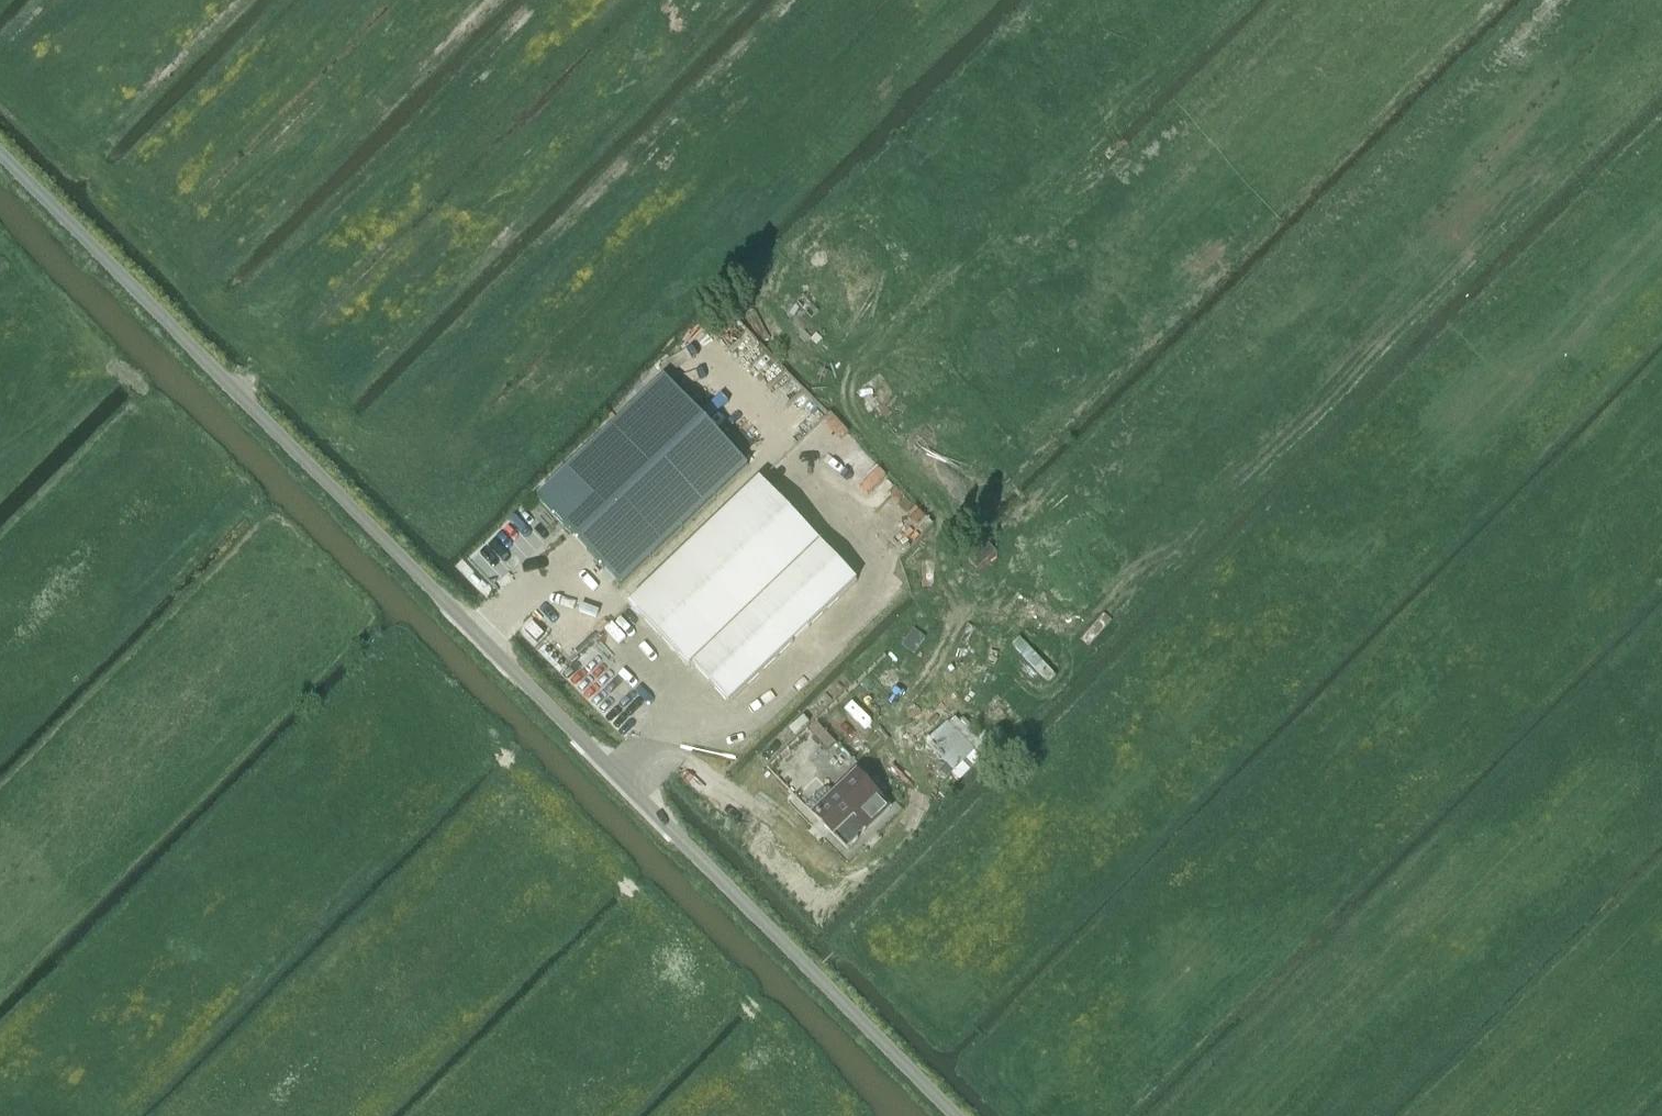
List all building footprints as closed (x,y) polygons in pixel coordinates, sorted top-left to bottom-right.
[(748,466),(665,378),(561,477),(537,499),(621,587),(650,559),(748,466)] [(729,704),(774,661),(858,582),(761,480),(629,605),(689,669),(692,666),(729,704)] [(870,827),(889,809),(857,775),(835,796),(829,790),(824,790),(806,807),(847,850),(857,840),(858,839),(859,836),(858,834),(865,827),(867,829),(870,827)]
